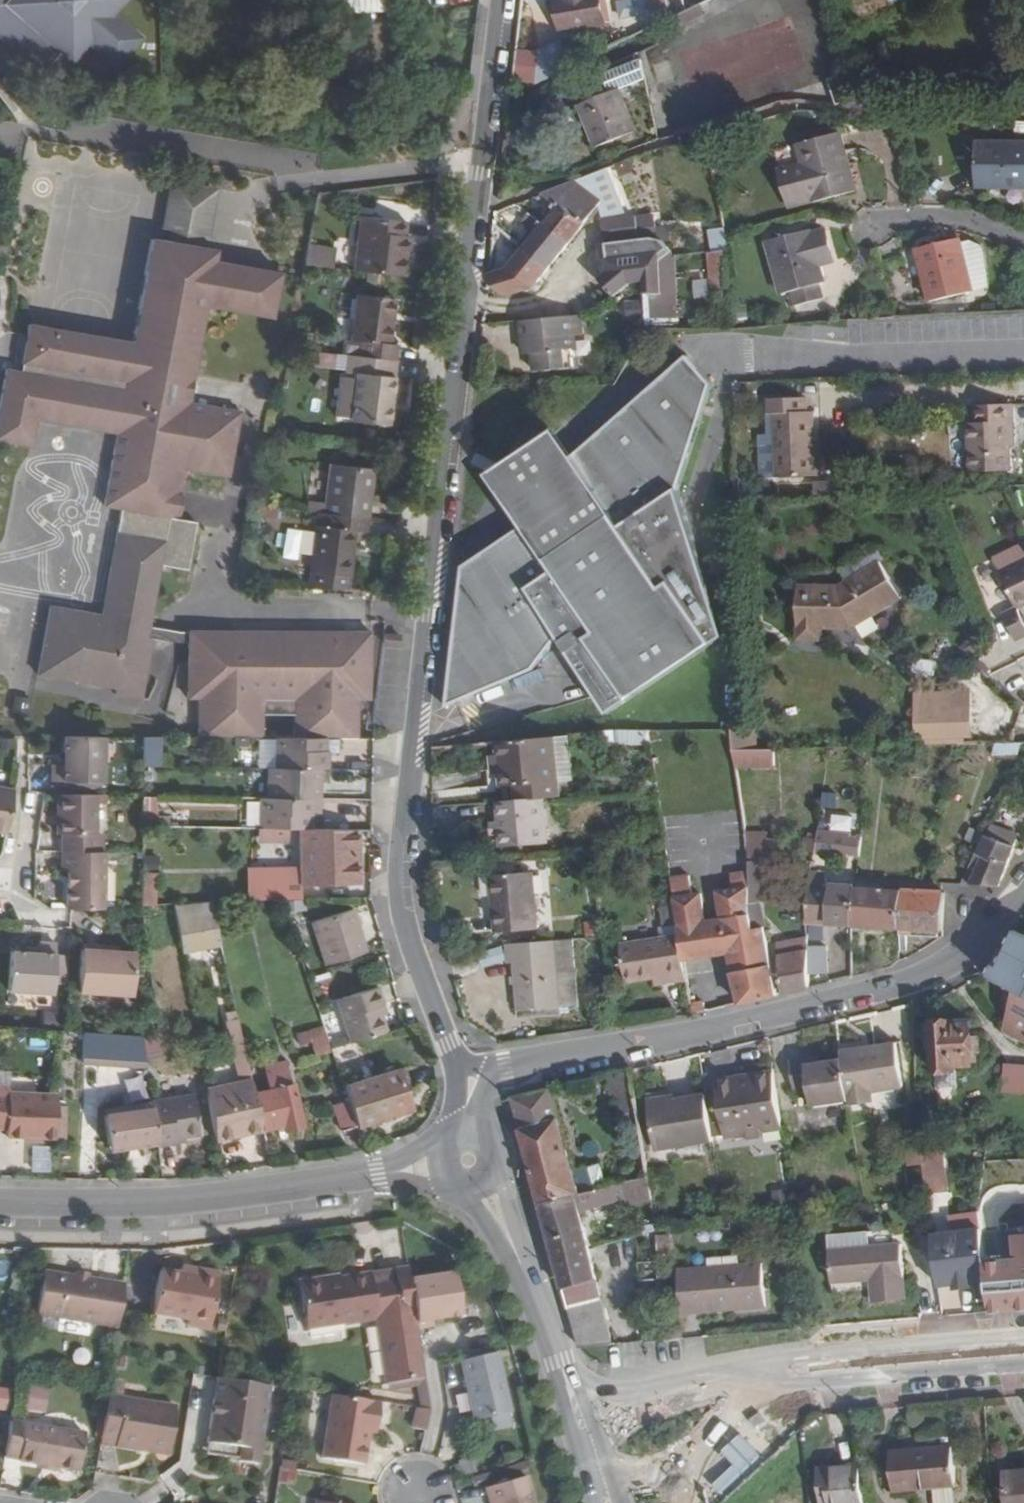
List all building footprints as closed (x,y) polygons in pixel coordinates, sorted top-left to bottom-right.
[(34,77),(51,56),(63,66),(80,47),(110,73),(138,41),(109,16),(123,0),(0,0),(0,48),(34,77)] [(566,3),(561,4),(566,27),(608,19),(604,0),(565,0),(566,3)] [(608,19),(613,18),(610,0),(604,0),(608,19)] [(644,15),(642,0),(620,0),(621,17),(644,15)] [(713,34),(705,18),(742,0),(710,0),(676,16),(690,45),(713,34)] [(540,58),(522,57),(521,73),(538,74),(540,58)] [(661,84),(678,78),(670,58),(654,65),(661,84)] [(626,134),(610,90),(640,79),(633,62),(594,76),(598,88),(600,94),(585,99),(571,105),(587,149),(626,134)] [(850,75),(834,82),(844,107),(860,101),(850,75)] [(598,88),(583,93),(585,99),(600,94),(598,88)] [(817,208),(859,199),(846,139),(804,148),(808,170),(789,175),(797,208),(816,204),(817,208)] [(972,146),(973,190),(1023,189),(1023,145),(972,146)] [(214,233),(217,186),(169,183),(166,230),(214,233)] [(542,197),(562,213),(550,226),(576,246),(594,226),(590,223),(593,210),(568,187),(542,197)] [(414,216),(370,213),(366,267),(417,270),(420,240),(412,239),(413,229),(414,216)] [(610,227),(612,240),(614,248),(615,279),(608,285),(619,303),(646,285),(652,285),(652,315),(679,315),(678,255),(669,247),(661,244),(647,245),(645,223),(610,227)] [(550,226),(530,250),(555,270),(576,246),(550,226)] [(727,247),(726,227),(709,228),(710,248),(727,247)] [(420,230),(413,229),(412,239),(420,240),(420,230)] [(812,235),(766,247),(778,293),(792,290),(796,305),(826,297),(822,281),(825,280),(820,262),(834,258),(828,238),(814,242),(812,235)] [(151,237),(132,342),(27,324),(20,371),(4,368),(0,393),(0,442),(31,448),(36,421),(116,435),(103,507),(121,511),(101,615),(49,606),(37,676),(116,691),(116,696),(144,701),(154,641),(149,640),(150,638),(151,629),(162,566),(188,571),(196,523),(179,520),(188,470),(230,477),(234,455),(242,411),(190,402),(207,307),(274,318),(282,272),(216,260),(218,249),(151,237)] [(960,239),(918,248),(930,301),(972,292),(960,239)] [(306,263),(333,267),(337,247),(310,242),(306,263)] [(530,250),(514,269),(494,275),(494,280),(512,297),(537,291),(555,270),(530,250)] [(726,251),(709,251),(710,288),(727,287),(726,251)] [(360,346),(368,347),(367,354),(407,357),(408,350),(399,349),(402,303),(363,300),(360,346)] [(573,318),(518,323),(520,354),(529,354),(531,372),(578,368),(573,318)] [(343,370),(344,354),(314,351),(313,367),(343,370)] [(356,354),(344,353),(344,354),(343,370),(355,371),(356,354)] [(362,419),(402,422),(407,357),(367,354),(356,354),(355,371),(355,372),(366,373),(362,419)] [(465,569),(445,709),(533,675),(560,643),(578,671),(594,697),(605,715),(720,638),(691,531),(687,518),(679,490),(712,385),(687,356),(686,357),(570,456),(543,497),(522,530),(465,569)] [(758,390),(746,391),(746,403),(759,402),(758,390)] [(770,424),(773,487),(813,486),(813,485),(812,454),(810,421),(804,421),(803,407),(764,409),(764,424),(770,424)] [(971,430),(973,479),(1013,478),(1011,429),(1016,429),(1016,410),(981,411),(981,430),(971,430)] [(484,474),(522,530),(543,497),(570,456),(551,429),(484,474)] [(821,454),(812,454),(813,485),(822,485),(821,454)] [(378,469),(336,465),(331,514),(373,518),(378,469)] [(857,491),(838,492),(839,503),(857,502),(857,491)] [(838,492),(819,493),(820,504),(839,503),(838,492)] [(331,514),(323,513),(315,592),(354,593),(361,530),(372,531),(373,518),(331,514)] [(990,567),(1014,617),(1001,623),(1015,650),(1023,645),(1023,635),(1015,618),(1023,613),(1023,550),(990,567)] [(843,591),(801,592),(803,647),(828,646),(828,634),(856,633),(900,604),(887,586),(894,582),(882,564),(843,591)] [(894,582),(887,586),(900,604),(906,600),(894,582)] [(179,634),(151,629),(150,638),(178,643),(188,643),(188,633),(179,634)] [(188,631),(188,633),(188,643),(188,701),(199,701),(199,740),(264,740),(264,701),(295,701),(294,740),(328,739),(360,740),(360,701),(371,701),(372,632),(188,631)] [(385,634),(383,646),(399,648),(401,636),(385,634)] [(982,705),(932,706),(933,752),(984,751),(982,705)] [(741,731),(730,731),(731,752),(742,751),(741,731)] [(750,731),(741,731),(742,751),(757,751),(757,731),(750,731)] [(162,766),(163,738),(144,737),(143,766),(162,766)] [(63,739),(63,756),(62,767),(56,767),(51,767),(50,784),(101,784),(102,739),(63,739)] [(294,740),(272,740),(272,770),(309,770),(318,770),(331,770),(330,753),(328,753),(328,739),(294,740)] [(496,789),(510,788),(512,802),(543,800),(558,799),(554,739),(519,741),(492,743),(496,789)] [(742,751),(731,752),(735,769),(774,768),(773,751),(757,751),(742,751)] [(272,770),(264,770),(264,800),(310,800),(318,799),(318,785),(310,785),(309,770),(272,770)] [(318,770),(309,770),(310,785),(318,785),(318,770)] [(3,836),(11,794),(0,792),(0,836),(3,836)] [(863,856),(863,833),(856,833),(856,813),(840,813),(840,793),(820,793),(821,857),(863,856)] [(58,836),(64,836),(64,853),(97,853),(98,794),(58,794),(58,836)] [(142,797),(144,818),(158,817),(157,796),(142,797)] [(264,800),(256,800),(255,830),(307,829),(307,817),(310,817),(310,800),(264,800)] [(495,852),(546,849),(543,800),(512,802),(492,803),(495,852)] [(992,831),(990,835),(969,888),(970,888),(997,890),(1014,848),(1015,846),(993,838),(995,832),(992,831)] [(356,836),(314,838),(316,889),(359,887),(356,836)] [(817,849),(807,846),(807,860),(817,863),(817,849)] [(63,870),(68,870),(68,912),(106,912),(107,853),(97,853),(64,853),(63,870)] [(775,856),(745,855),(746,869),(763,870),(776,871),(776,863),(775,856)] [(762,888),(763,870),(746,869),(747,882),(747,889),(762,888)] [(300,870),(247,872),(248,905),(280,903),(301,902),(300,870)] [(532,931),(529,873),(488,876),(492,933),(532,931)] [(824,880),(807,880),(807,887),(823,888),(824,880)] [(721,897),(672,902),(676,940),(678,962),(726,955),(738,1004),(773,996),(761,906),(748,907),(747,889),(747,882),(727,884),(721,897)] [(823,888),(807,887),(808,923),(852,926),(852,891),(849,890),(849,885),(842,884),(842,889),(823,888)] [(762,888),(747,889),(748,907),(761,906),(764,906),(762,888)] [(897,894),(852,891),(852,926),(897,930),(897,894)] [(940,897),(897,894),(897,930),(898,930),(938,933),(940,897)] [(349,911),(344,912),(351,937),(357,936),(349,911)] [(323,967),(362,955),(357,936),(351,937),(344,912),(309,922),(323,967)] [(212,913),(178,919),(181,942),(216,936),(212,913)] [(985,976),(1018,991),(1023,994),(1023,936),(1015,932),(998,969),(992,966),(985,976)] [(774,960),(781,994),(809,988),(808,950),(808,937),(781,945),(771,948),(774,960)] [(616,946),(620,984),(648,981),(663,980),(664,985),(680,983),(678,962),(676,940),(616,946)] [(511,1011),(554,1009),(550,942),(500,945),(501,964),(508,963),(511,1011)] [(53,946),(35,945),(35,950),(35,956),(23,955),(8,955),(5,994),(50,997),(53,946)] [(133,955),(78,952),(76,994),(130,997),(133,955)] [(377,990),(336,1001),(349,1044),(384,1034),(378,1010),(382,1009),(377,990)] [(1018,991),(1002,1027),(1015,1033),(1023,1037),(1023,994),(1018,991)] [(226,1021),(239,1075),(251,1072),(238,1018),(226,1021)] [(971,1042),(970,1023),(928,1025),(929,1028),(922,1028),(924,1052),(929,1052),(931,1075),(952,1074),(952,1070),(972,1069),(972,1066),(979,1065),(978,1042),(971,1042)] [(302,1032),(309,1055),(331,1049),(324,1026),(302,1032)] [(1015,1033),(1002,1027),(999,1035),(1011,1040),(1015,1033)] [(81,1036),(80,1066),(146,1071),(141,1040),(81,1036)] [(843,1054),(845,1061),(853,1103),(854,1107),(878,1103),(876,1093),(907,1087),(898,1043),(843,1054)] [(812,1092),(816,1110),(853,1103),(845,1061),(807,1069),(806,1063),(791,1065),(797,1095),(812,1092)] [(1000,1063),(999,1087),(1023,1089),(1023,1064),(1000,1063)] [(277,1090),(283,1089),(283,1091),(296,1088),(293,1067),(274,1071),(277,1090)] [(343,1086),(356,1128),(398,1115),(393,1099),(398,1097),(390,1072),(343,1086)] [(721,1091),(731,1140),(751,1136),(751,1132),(787,1124),(777,1075),(756,1078),(758,1083),(721,1091)] [(574,1106),(618,1097),(613,1076),(570,1085),(574,1106)] [(758,1083),(756,1078),(720,1086),(721,1091),(758,1083)] [(0,1079),(0,1133),(9,1134),(8,1141),(28,1142),(44,1143),(56,1144),(59,1100),(59,1088),(11,1085),(12,1080),(0,1079)] [(283,1093),(256,1098),(258,1106),(263,1130),(264,1133),(288,1129),(289,1133),(306,1131),(300,1091),(297,1091),(296,1088),(283,1091),(283,1093)] [(242,1090),(207,1096),(214,1139),(263,1130),(258,1106),(246,1108),(242,1090)] [(551,1090),(513,1098),(540,1205),(575,1197),(551,1090)] [(398,1115),(404,1113),(398,1097),(393,1099),(398,1115)] [(654,1112),(662,1153),(718,1142),(709,1097),(677,1104),(678,1108),(654,1112)] [(193,1099),(166,1102),(170,1131),(172,1148),(175,1148),(174,1143),(198,1140),(193,1099)] [(676,1099),(652,1104),(654,1112),(678,1108),(677,1104),(676,1099)] [(68,1101),(59,1100),(56,1144),(66,1144),(68,1101)] [(150,1105),(151,1111),(154,1133),(170,1131),(166,1102),(157,1104),(150,1105)] [(331,1108),(339,1133),(353,1129),(345,1104),(331,1108)] [(125,1108),(125,1109),(104,1112),(104,1118),(151,1111),(150,1105),(125,1108)] [(151,1111),(104,1118),(108,1149),(156,1143),(154,1133),(151,1111)] [(787,1129),(787,1124),(751,1132),(751,1136),(787,1129)] [(154,1133),(156,1143),(157,1150),(172,1148),(170,1131),(154,1133)] [(156,1143),(108,1149),(109,1155),(157,1150),(156,1143)] [(920,1144),(910,1145),(910,1150),(907,1151),(907,1164),(921,1163),(920,1150),(920,1144)] [(540,1205),(578,1349),(610,1346),(587,1249),(580,1217),(587,1215),(586,1209),(629,1198),(630,1205),(657,1199),(653,1179),(575,1197),(540,1205)] [(998,1208),(1001,1256),(1023,1255),(1023,1206),(998,1208)] [(980,1232),(930,1238),(937,1288),(954,1286),(954,1291),(971,1289),(970,1284),(986,1281),(980,1232)] [(871,1233),(824,1237),(829,1285),(869,1281),(870,1291),(871,1304),(903,1300),(898,1247),(873,1249),(871,1233)] [(675,1237),(662,1236),(663,1252),(676,1253),(675,1237)] [(38,1266),(31,1309),(112,1324),(120,1279),(38,1266)] [(192,1269),(176,1266),(175,1273),(191,1276),(192,1269)] [(763,1266),(680,1273),(684,1315),(767,1309),(763,1266)] [(202,1330),(213,1273),(192,1269),(191,1276),(175,1273),(155,1269),(147,1312),(182,1318),(181,1325),(202,1330)] [(397,1277),(373,1281),(371,1274),(331,1281),(330,1278),(299,1282),(307,1330),(344,1325),(344,1327),(379,1321),(389,1387),(394,1386),(395,1391),(420,1386),(419,1382),(426,1380),(418,1330),(410,1282),(409,1270),(396,1272),(397,1277)] [(455,1275),(410,1282),(418,1330),(434,1328),(433,1322),(462,1317),(455,1275)] [(513,1416),(497,1356),(462,1366),(476,1421),(477,1426),(513,1416)] [(213,1400),(210,1399),(202,1443),(236,1448),(235,1460),(235,1462),(254,1465),(266,1387),(216,1380),(213,1400)] [(420,1386),(424,1411),(431,1412),(426,1380),(419,1382),(420,1386)] [(29,1385),(24,1410),(46,1415),(51,1390),(29,1385)] [(11,1409),(10,1388),(0,1388),(0,1409),(11,1409)] [(168,1401),(101,1390),(93,1433),(109,1436),(108,1440),(134,1444),(135,1441),(161,1445),(168,1401)] [(364,1423),(368,1402),(307,1393),(297,1456),(350,1464),(356,1422),(364,1423)] [(431,1412),(419,1410),(415,1430),(428,1432),(431,1412)] [(85,1425),(10,1414),(5,1449),(19,1452),(18,1453),(80,1462),(85,1425)] [(476,1421),(463,1424),(464,1429),(477,1426),(476,1421)] [(236,1448),(202,1443),(200,1455),(235,1460),(236,1448)] [(953,1480),(951,1444),(889,1448),(892,1485),(952,1480),(953,1480)] [(448,1467),(451,1479),(473,1472),(469,1457),(454,1461),(455,1465),(448,1467)] [(826,1496),(827,1502),(861,1502),(857,1459),(824,1461),(825,1467),(816,1468),(819,1496),(826,1496)] [(278,1461),(277,1468),(291,1471),(293,1464),(278,1461)] [(1002,1467),(1004,1502),(1023,1502),(1023,1466),(1002,1467)] [(291,1471),(277,1468),(275,1483),(291,1486),(293,1471),(291,1471)] [(526,1474),(488,1485),(493,1502),(534,1502),(526,1474)] [(892,1485),(892,1489),(914,1488),(918,1495),(932,1494),(933,1502),(954,1502),(952,1480),(892,1485)]
